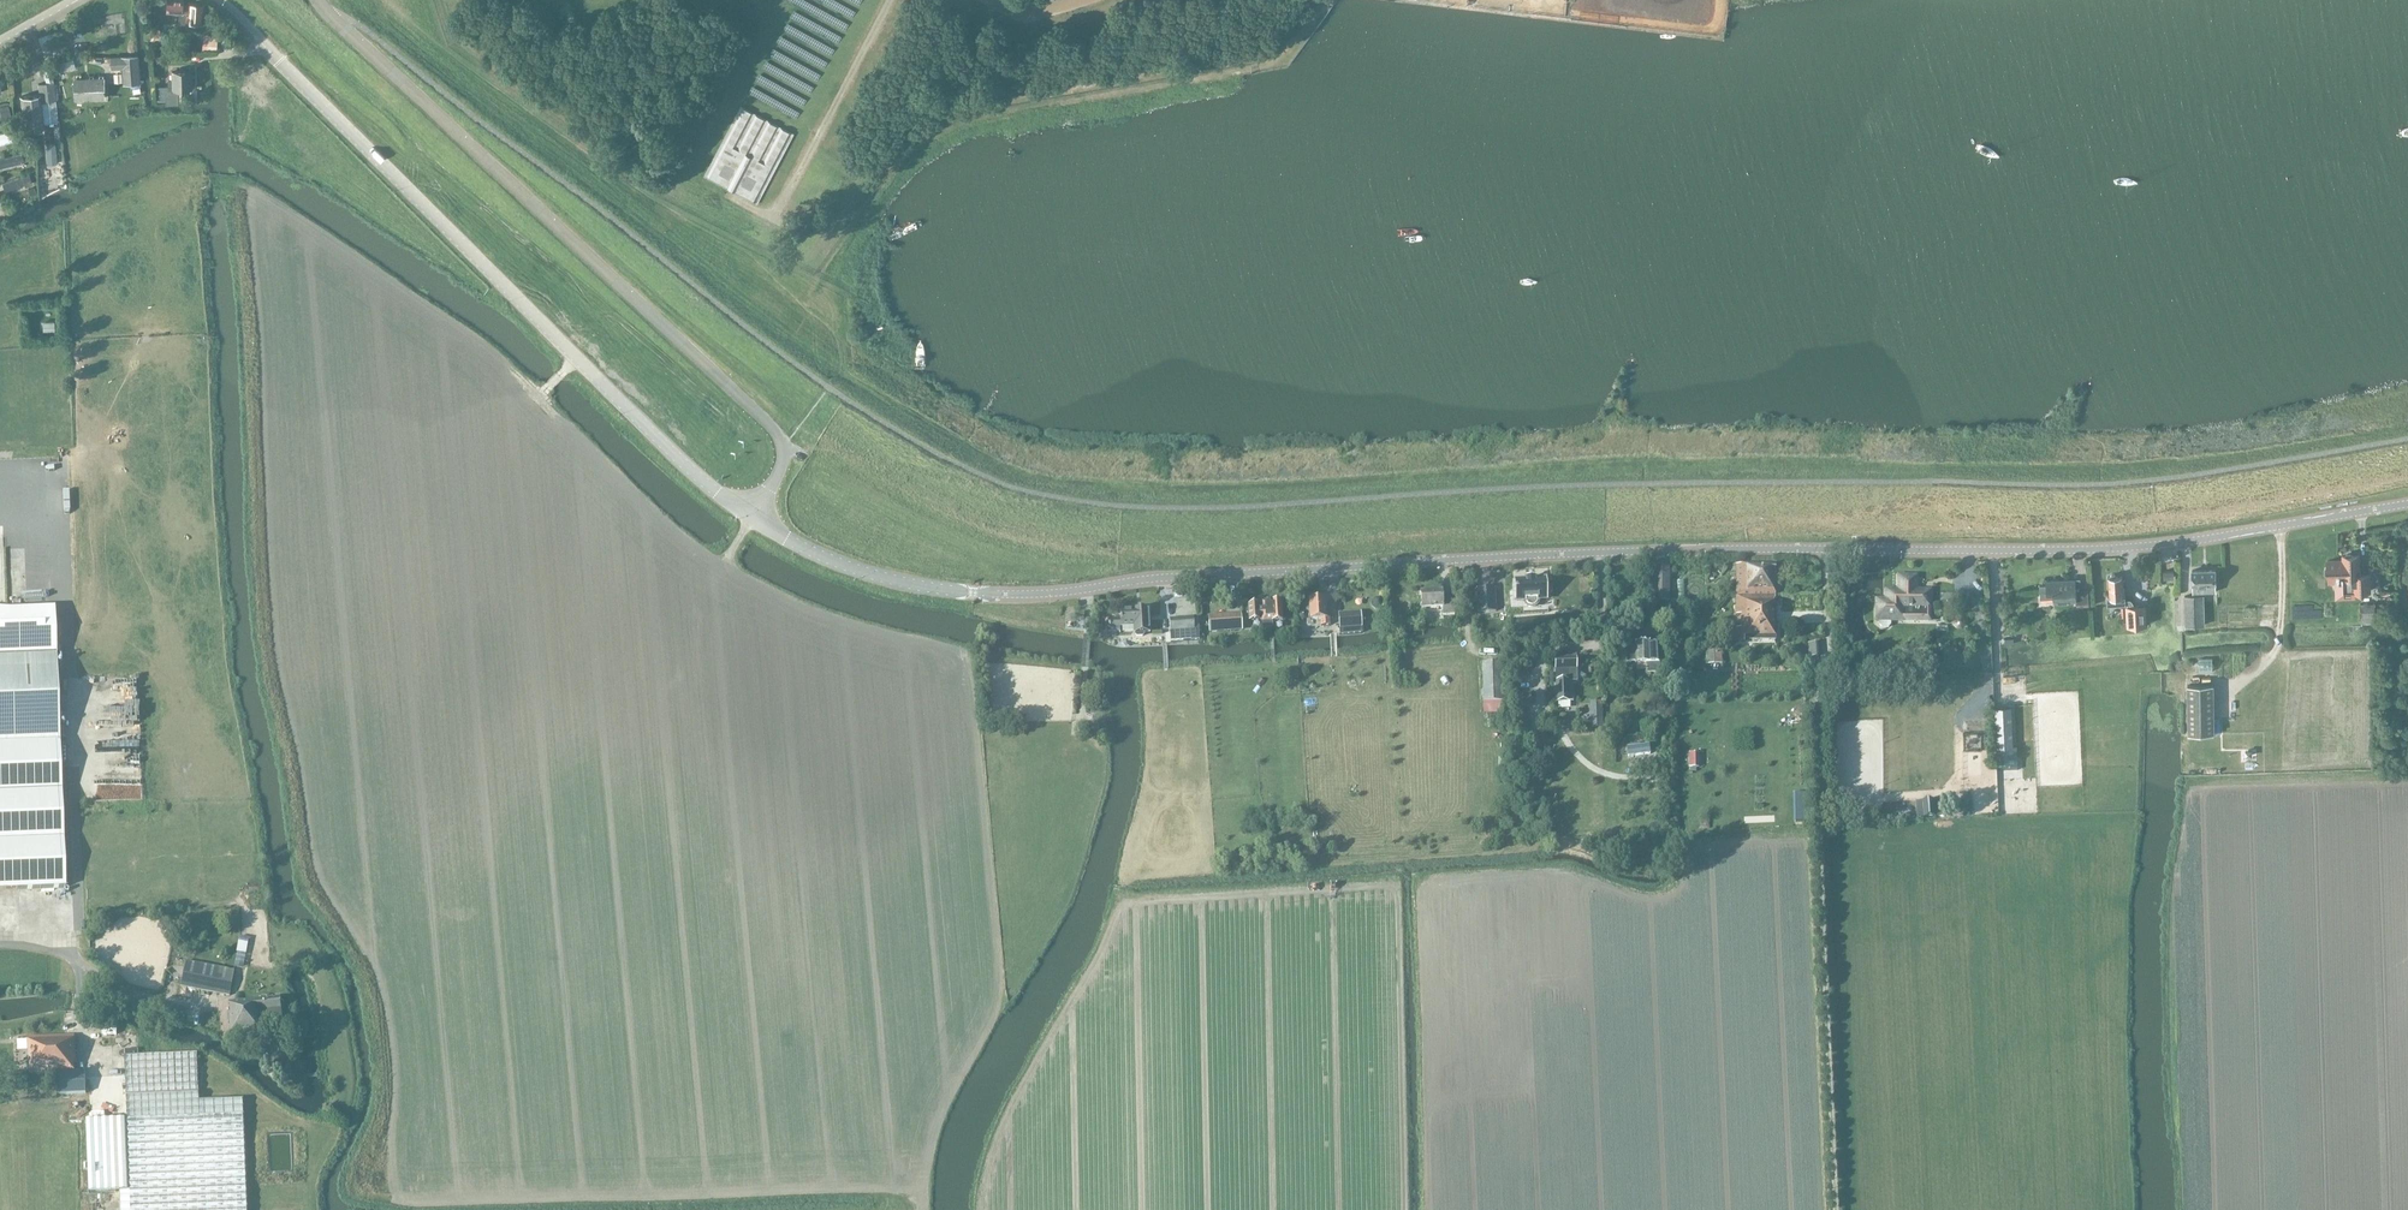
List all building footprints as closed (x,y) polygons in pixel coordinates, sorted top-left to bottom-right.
[(183,5),(184,0),(168,0),(167,12),(180,13),(179,25),(187,26),(187,20),(204,22),(206,4),(188,2),(187,5),(183,5)] [(217,50),(218,41),(203,39),(203,49),(217,50)] [(140,56),(129,56),(111,57),(112,67),(122,67),(123,84),(141,83),(140,56)] [(73,61),(65,62),(65,70),(74,69),(73,61)] [(181,88),(192,88),(192,70),(172,70),(173,79),(168,79),(169,84),(160,84),(160,97),(166,97),(166,104),(178,103),(178,89),(181,89),(181,88)] [(104,92),(106,92),(106,89),(104,89),(104,78),(75,79),(76,98),(105,97),(104,92)] [(23,118),(25,117),(26,130),(44,128),(41,102),(56,100),(53,81),(38,84),(40,95),(21,97),(23,118)] [(131,99),(140,98),(139,86),(130,87),(131,99)] [(54,104),(44,104),(44,125),(54,125),(54,104)] [(1,116),(1,118),(10,116),(8,106),(0,107),(0,117),(1,116)] [(705,176),(757,203),(793,135),(741,107),(705,176)] [(13,140),(11,130),(0,133),(0,144),(13,140)] [(24,162),(22,153),(0,159),(0,168),(24,162)] [(6,190),(24,184),(25,186),(32,184),(28,174),(3,183),(6,190)] [(2352,576),(2352,583),(2360,583),(2359,555),(2352,555),(2350,554),(2347,554),(2345,556),(2343,556),(2344,576),(2352,576)] [(1670,561),(1658,561),(1658,603),(1670,603),(1670,561)] [(1736,564),(1736,596),(1775,595),(1775,564),(1736,564)] [(2193,592),(2216,592),(2215,569),(2192,570),(2193,592)] [(2110,576),(2108,577),(2109,596),(2107,596),(2107,605),(2126,604),(2127,606),(2133,606),(2133,602),(2130,599),(2125,599),(2125,597),(2125,586),(2123,587),(2123,576),(2117,576),(2115,575),(2111,575),(2110,576)] [(1930,591),(1915,591),(1915,577),(1899,577),(1899,591),(1886,591),(1886,600),(1877,600),(1877,620),(1880,620),(1879,625),(1881,627),(1888,627),(1891,625),(1891,620),(1903,620),(1903,608),(1930,608),(1930,591)] [(1533,607),(1536,606),(1538,602),(1539,600),(1546,599),(1545,580),(1546,580),(1546,578),(1544,579),(1516,580),(1515,580),(1515,581),(1516,601),(1524,600),(1525,603),(1528,606),(1531,607),(1533,607)] [(2046,581),(2046,584),(2040,584),(2041,598),(2054,597),(2054,602),(2076,600),(2077,608),(2089,607),(2089,602),(2088,589),(2074,590),(2073,582),(2060,582),(2060,580),(2046,581)] [(1496,611),(1494,588),(1477,589),(1478,612),(1496,611)] [(1443,616),(1455,615),(1454,597),(1442,598),(1442,591),(1421,592),(1422,609),(1442,608),(1443,616)] [(1776,640),(1775,595),(1736,596),(1736,614),(1740,614),(1740,628),(1736,628),(1736,641),(1739,641),(1743,641),(1743,637),(1749,636),(1749,641),(1776,640)] [(2204,625),(2203,595),(2185,596),(2186,625),(2204,625)] [(1330,625),(1329,618),(1326,618),(1325,598),(1318,599),(1316,598),(1312,598),(1311,599),(1309,599),(1310,619),(1321,619),(1321,626),(1330,625)] [(1262,622),(1283,621),(1281,601),(1280,601),(1278,600),(1274,600),(1273,602),(1261,602),(1261,604),(1248,605),(1249,621),(1262,620),(1262,622)] [(2382,612),(2382,603),(2375,604),(2375,603),(2360,603),(2361,623),(2375,623),(2375,621),(2381,621),(2381,612),(2382,612)] [(2127,606),(2126,607),(2127,627),(2147,626),(2145,606),(2133,606),(2127,606)] [(56,653),(54,608),(0,610),(0,656),(56,653)] [(1144,633),(1150,632),(1149,609),(1121,611),(1121,620),(1109,620),(1109,632),(1120,632),(1119,625),(1135,625),(1136,637),(1137,638),(1143,637),(1144,636),(1144,633)] [(1782,622),(1810,621),(1810,610),(1782,611),(1782,622)] [(1360,612),(1338,614),(1340,635),(1362,633),(1360,612)] [(1963,627),(1967,623),(1967,617),(1963,612),(1957,612),(1953,616),(1952,622),(1957,627),(1963,627)] [(1236,615),(1208,617),(1209,632),(1237,630),(1236,615)] [(1194,629),(1194,618),(1194,617),(1169,619),(1170,631),(1170,632),(1191,631),(1191,642),(1200,642),(1200,641),(1199,636),(1199,632),(1199,629),(1194,629)] [(1635,664),(1647,663),(1647,673),(1660,672),(1658,643),(1650,643),(1635,644),(1635,646),(1626,646),(1626,662),(1635,662),(1635,664)] [(1706,665),(1721,664),(1721,644),(1705,644),(1706,665)] [(0,656),(0,890),(65,887),(60,762),(67,762),(66,741),(59,742),(59,737),(65,737),(65,726),(59,726),(56,653),(0,656)] [(1544,669),(1543,654),(1533,655),(1534,670),(1544,669)] [(1576,658),(1555,658),(1556,674),(1568,674),(1568,670),(1576,670),(1576,658)] [(1483,701),(1503,701),(1502,662),(1482,662),(1483,701)] [(1321,689),(1335,689),(1335,678),(1320,679),(1321,689)] [(1573,702),(1572,680),(1555,681),(1556,703),(1573,702)] [(2213,685),(2188,685),(2189,734),(2214,733),(2213,685)] [(1523,718),(1523,702),(1514,702),(1514,718),(1523,718)] [(2011,709),(1995,710),(1998,772),(2014,771),(2011,709)] [(1528,734),(1528,721),(1514,721),(1514,734),(1528,734)] [(139,725),(116,724),(115,741),(138,742),(139,725)] [(1628,747),(1622,747),(1622,761),(1641,761),(1641,751),(1628,751),(1628,747)] [(119,758),(129,757),(129,748),(119,748),(119,758)] [(1687,771),(1698,771),(1697,755),(1687,755),(1687,771)] [(1805,793),(1794,793),(1794,803),(1805,803),(1805,793)] [(1935,800),(1923,801),(1925,818),(1935,817),(1936,817),(1935,800)] [(235,955),(245,957),(248,945),(238,943),(235,955)] [(234,971),(186,961),(181,987),(229,996),(234,971)] [(169,985),(175,986),(177,973),(172,972),(169,985)] [(282,1020),(280,997),(230,1002),(231,1012),(229,1012),(231,1036),(262,1033),(260,1018),(262,1017),(263,1022),(282,1020)] [(57,1095),(86,1093),(85,1072),(74,1072),(74,1063),(76,1063),(74,1035),(28,1037),(29,1074),(56,1073),(57,1095)] [(138,1054),(138,1050),(125,1050),(127,1119),(86,1121),(89,1193),(119,1191),(120,1209),(249,1209),(248,1176),(246,1152),(245,1115),(244,1100),(199,1101),(197,1052),(138,1054)] [(106,1051),(96,1051),(96,1059),(106,1059),(106,1051)] [(52,1115),(51,1129),(63,1129),(64,1115),(52,1115)]
